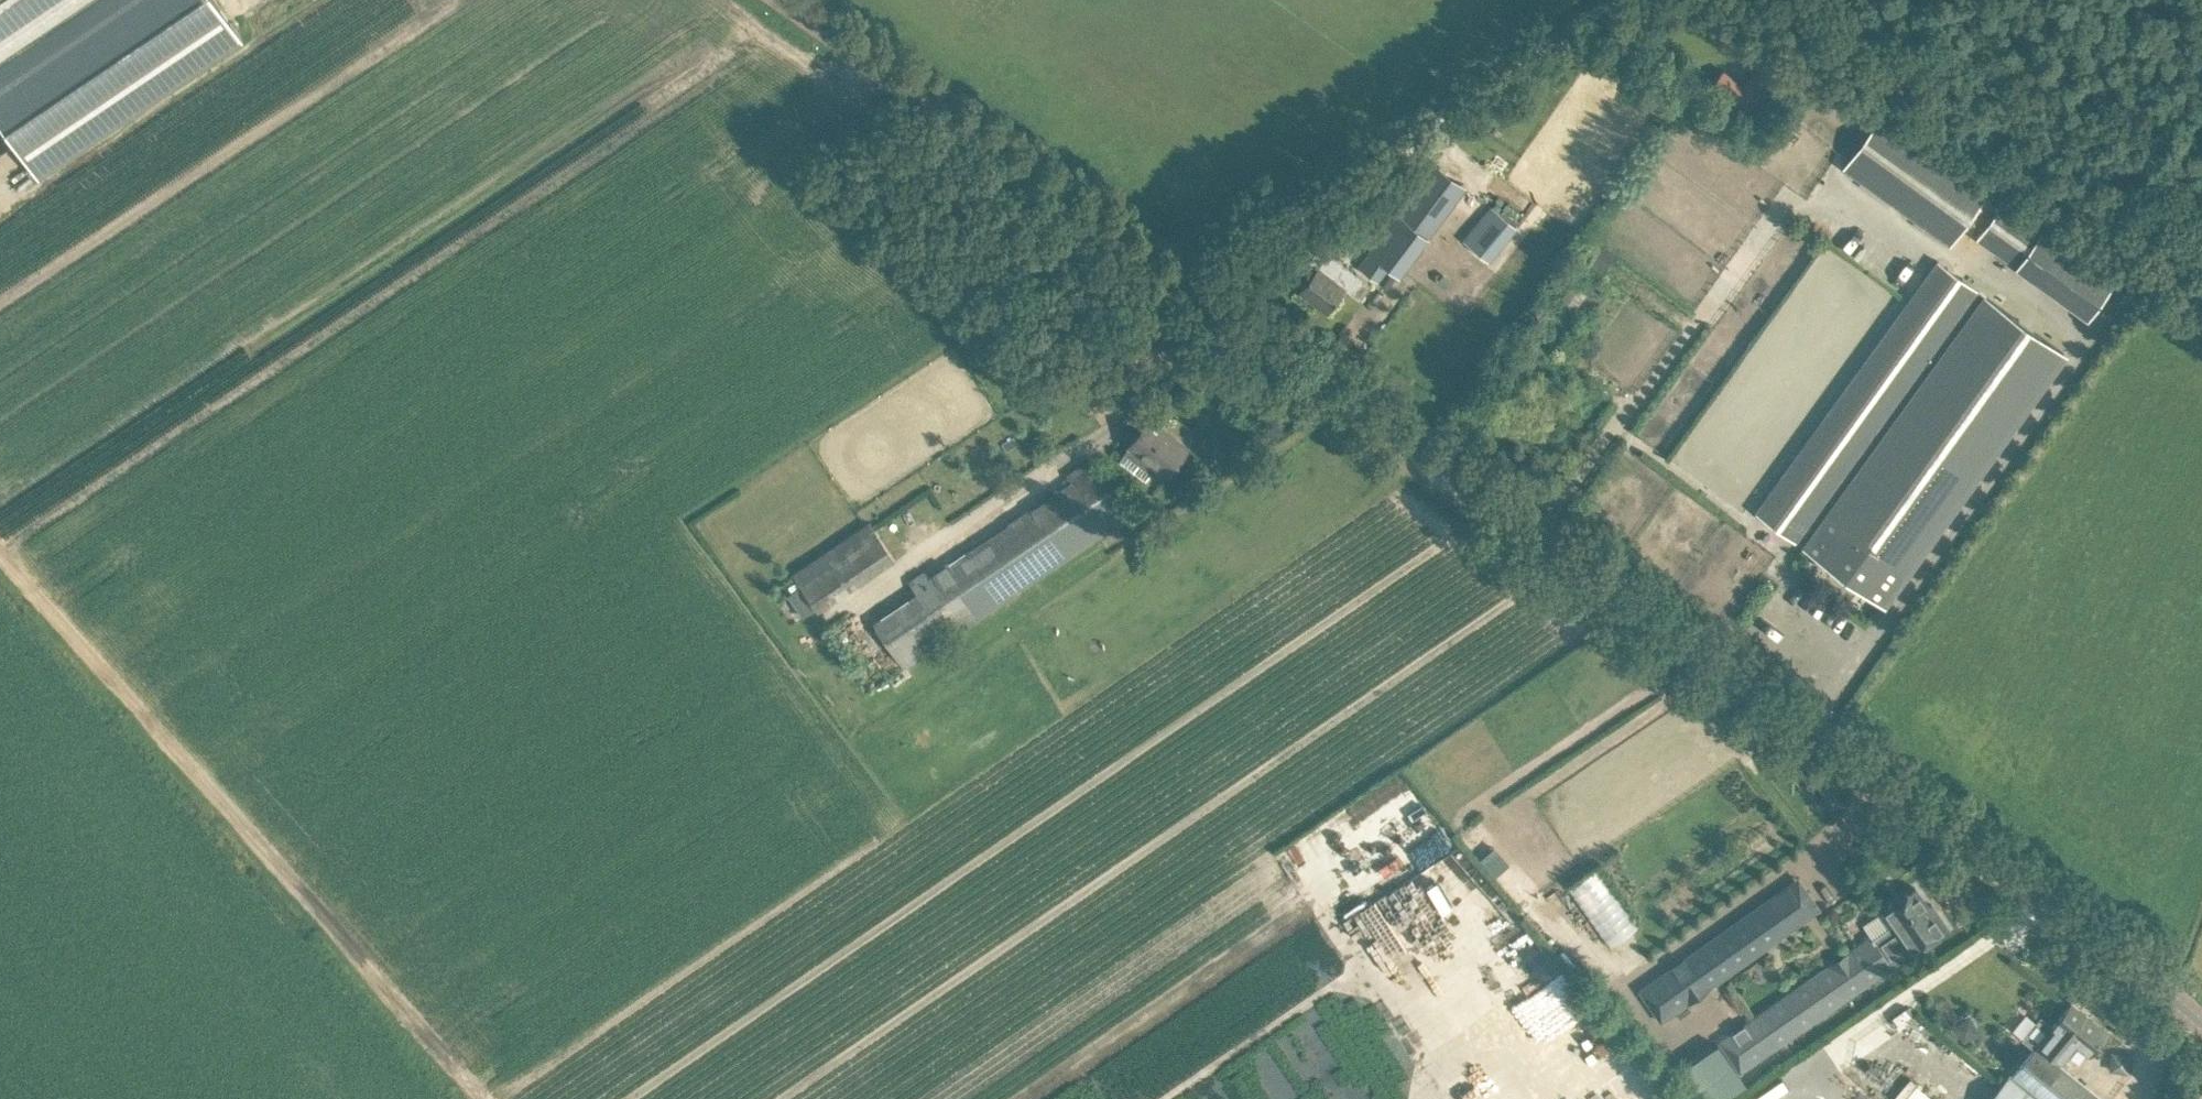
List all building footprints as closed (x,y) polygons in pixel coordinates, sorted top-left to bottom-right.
[(7,128),(40,177),(244,40),(217,0),(0,0),(0,133),(7,128)] [(1755,43),(1769,54),(1777,43),(1762,32),(1755,43)] [(1713,84),(1746,110),(1770,80),(1756,68),(1743,84),(1724,70),(1713,84)] [(1989,191),(1882,113),(1843,167),(1950,244),(1989,191)] [(1361,266),(1378,279),(1388,266),(1399,274),(1464,188),(1436,166),(1361,266)] [(2034,278),(2060,242),(2003,201),(1977,236),(2034,278)] [(1464,239),(1489,260),(1517,226),(1492,205),(1464,239)] [(1938,259),(1757,511),(1796,539),(1800,534),(1810,542),(1806,547),(1882,601),(2064,350),(1938,259)] [(1345,263),(1335,276),(1318,264),(1299,288),(1327,310),(1357,272),(1345,263)] [(1091,405),(1101,419),(1114,410),(1104,396),(1091,405)] [(1149,418),(1119,458),(1147,479),(1157,464),(1168,473),(1188,446),(1149,418)] [(875,623),(906,668),(1115,526),(1115,527),(1129,518),(1089,460),(1069,474),(1073,479),(929,577),(925,571),(911,581),(919,593),(875,623)] [(793,571),(818,608),(894,556),(869,520),(793,571)] [(1448,907),(1478,884),(1449,849),(1420,872),(1448,907)] [(1579,901),(1606,942),(1636,923),(1599,867),(1580,879),(1590,894),(1579,901)] [(1884,908),(1862,923),(1871,936),(1873,939),(1891,966),(1913,951),(1948,927),(1932,903),(1928,905),(1915,886),(1884,908)] [(1660,1019),(1787,931),(1765,900),(1639,987),(1660,1019)] [(1739,1071),(1768,1051),(1891,966),(1873,939),(1871,936),(1744,1023),(1744,1024),(1733,1031),(1732,1030),(1718,1040),(1739,1071)] [(2073,1064),(2083,1062),(2108,1031),(2071,1002),(2054,1025),(2042,1015),(2023,1038),(2035,1048),(2036,1046),(2059,1064),(2064,1057),(2073,1064)] [(2059,1064),(2036,1046),(2035,1048),(2013,1075),(2011,1073),(1990,1098),(2102,1098),(2059,1064)] [(1896,1098),(1938,1098),(1913,1077),(1894,1098),(1896,1098)]
